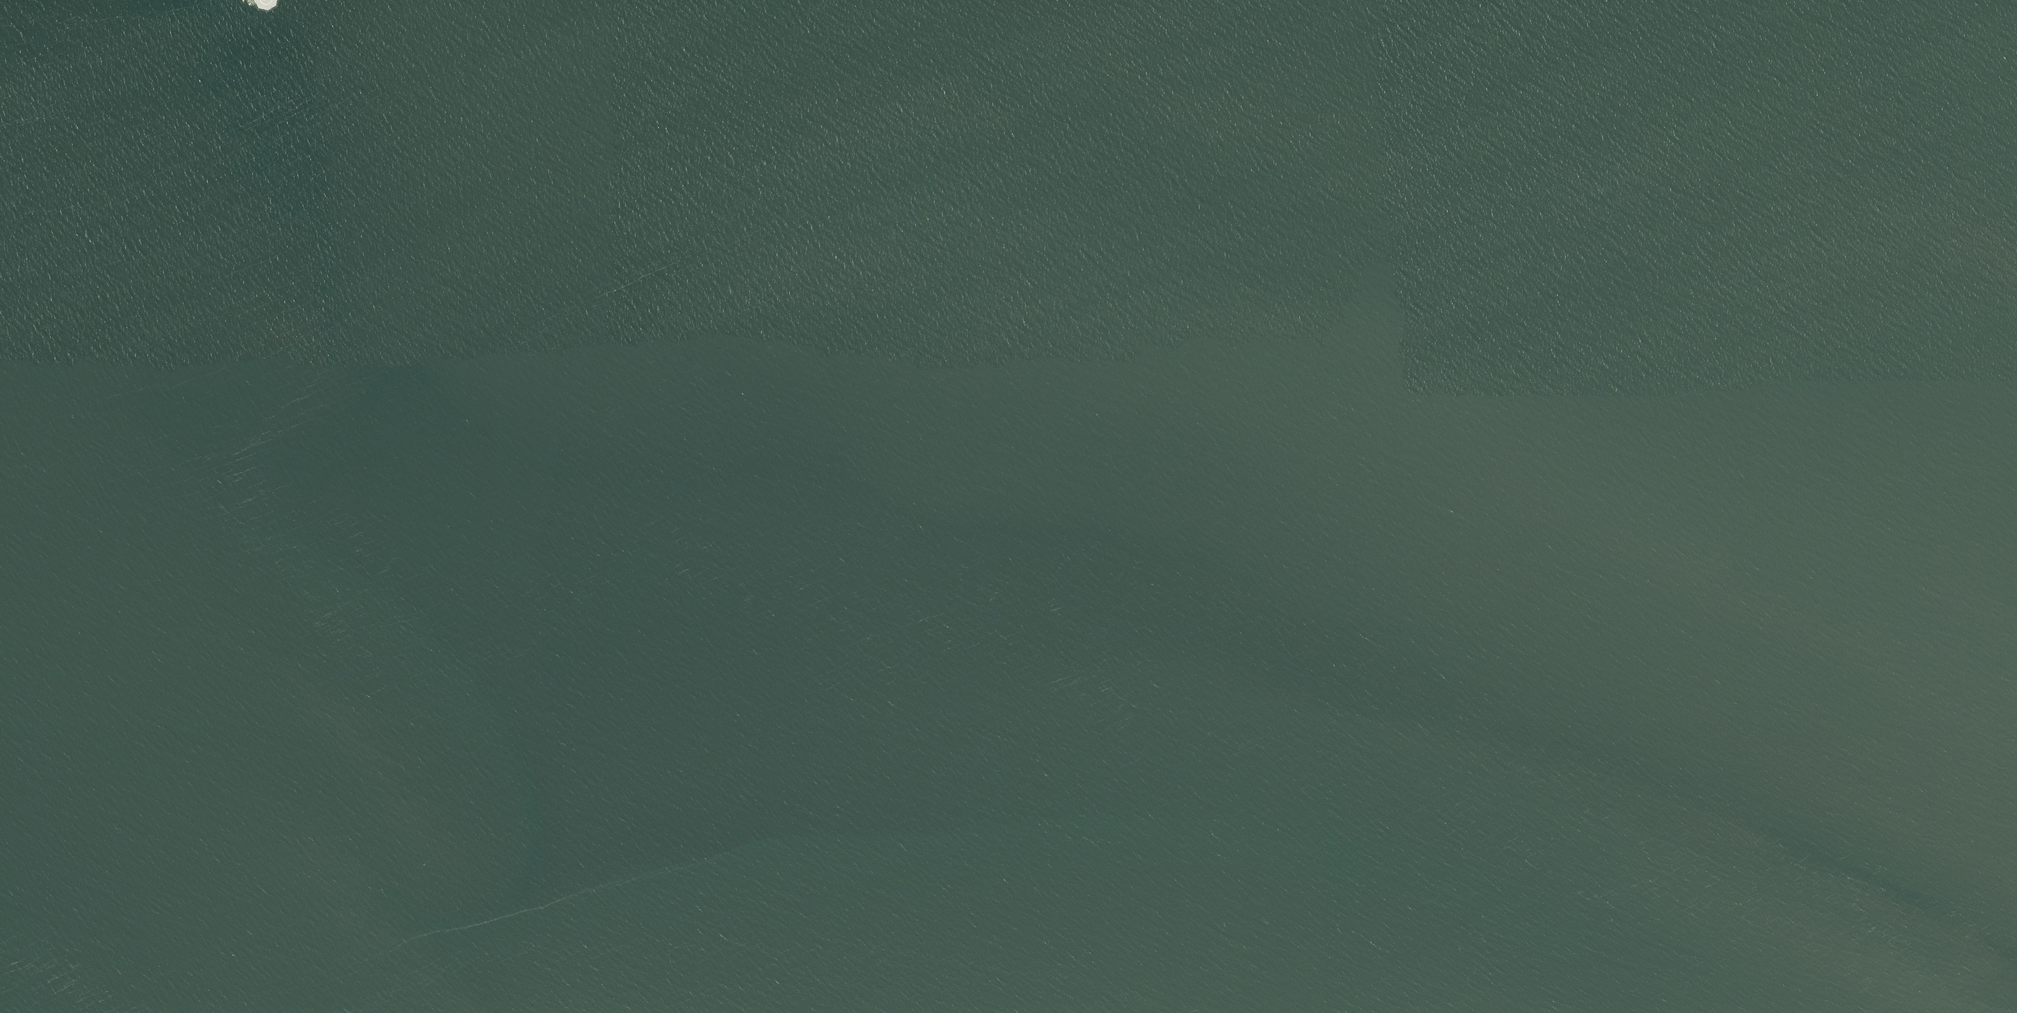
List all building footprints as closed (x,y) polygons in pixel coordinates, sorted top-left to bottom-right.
[(261,11),(278,0),(254,0),(261,11)]
